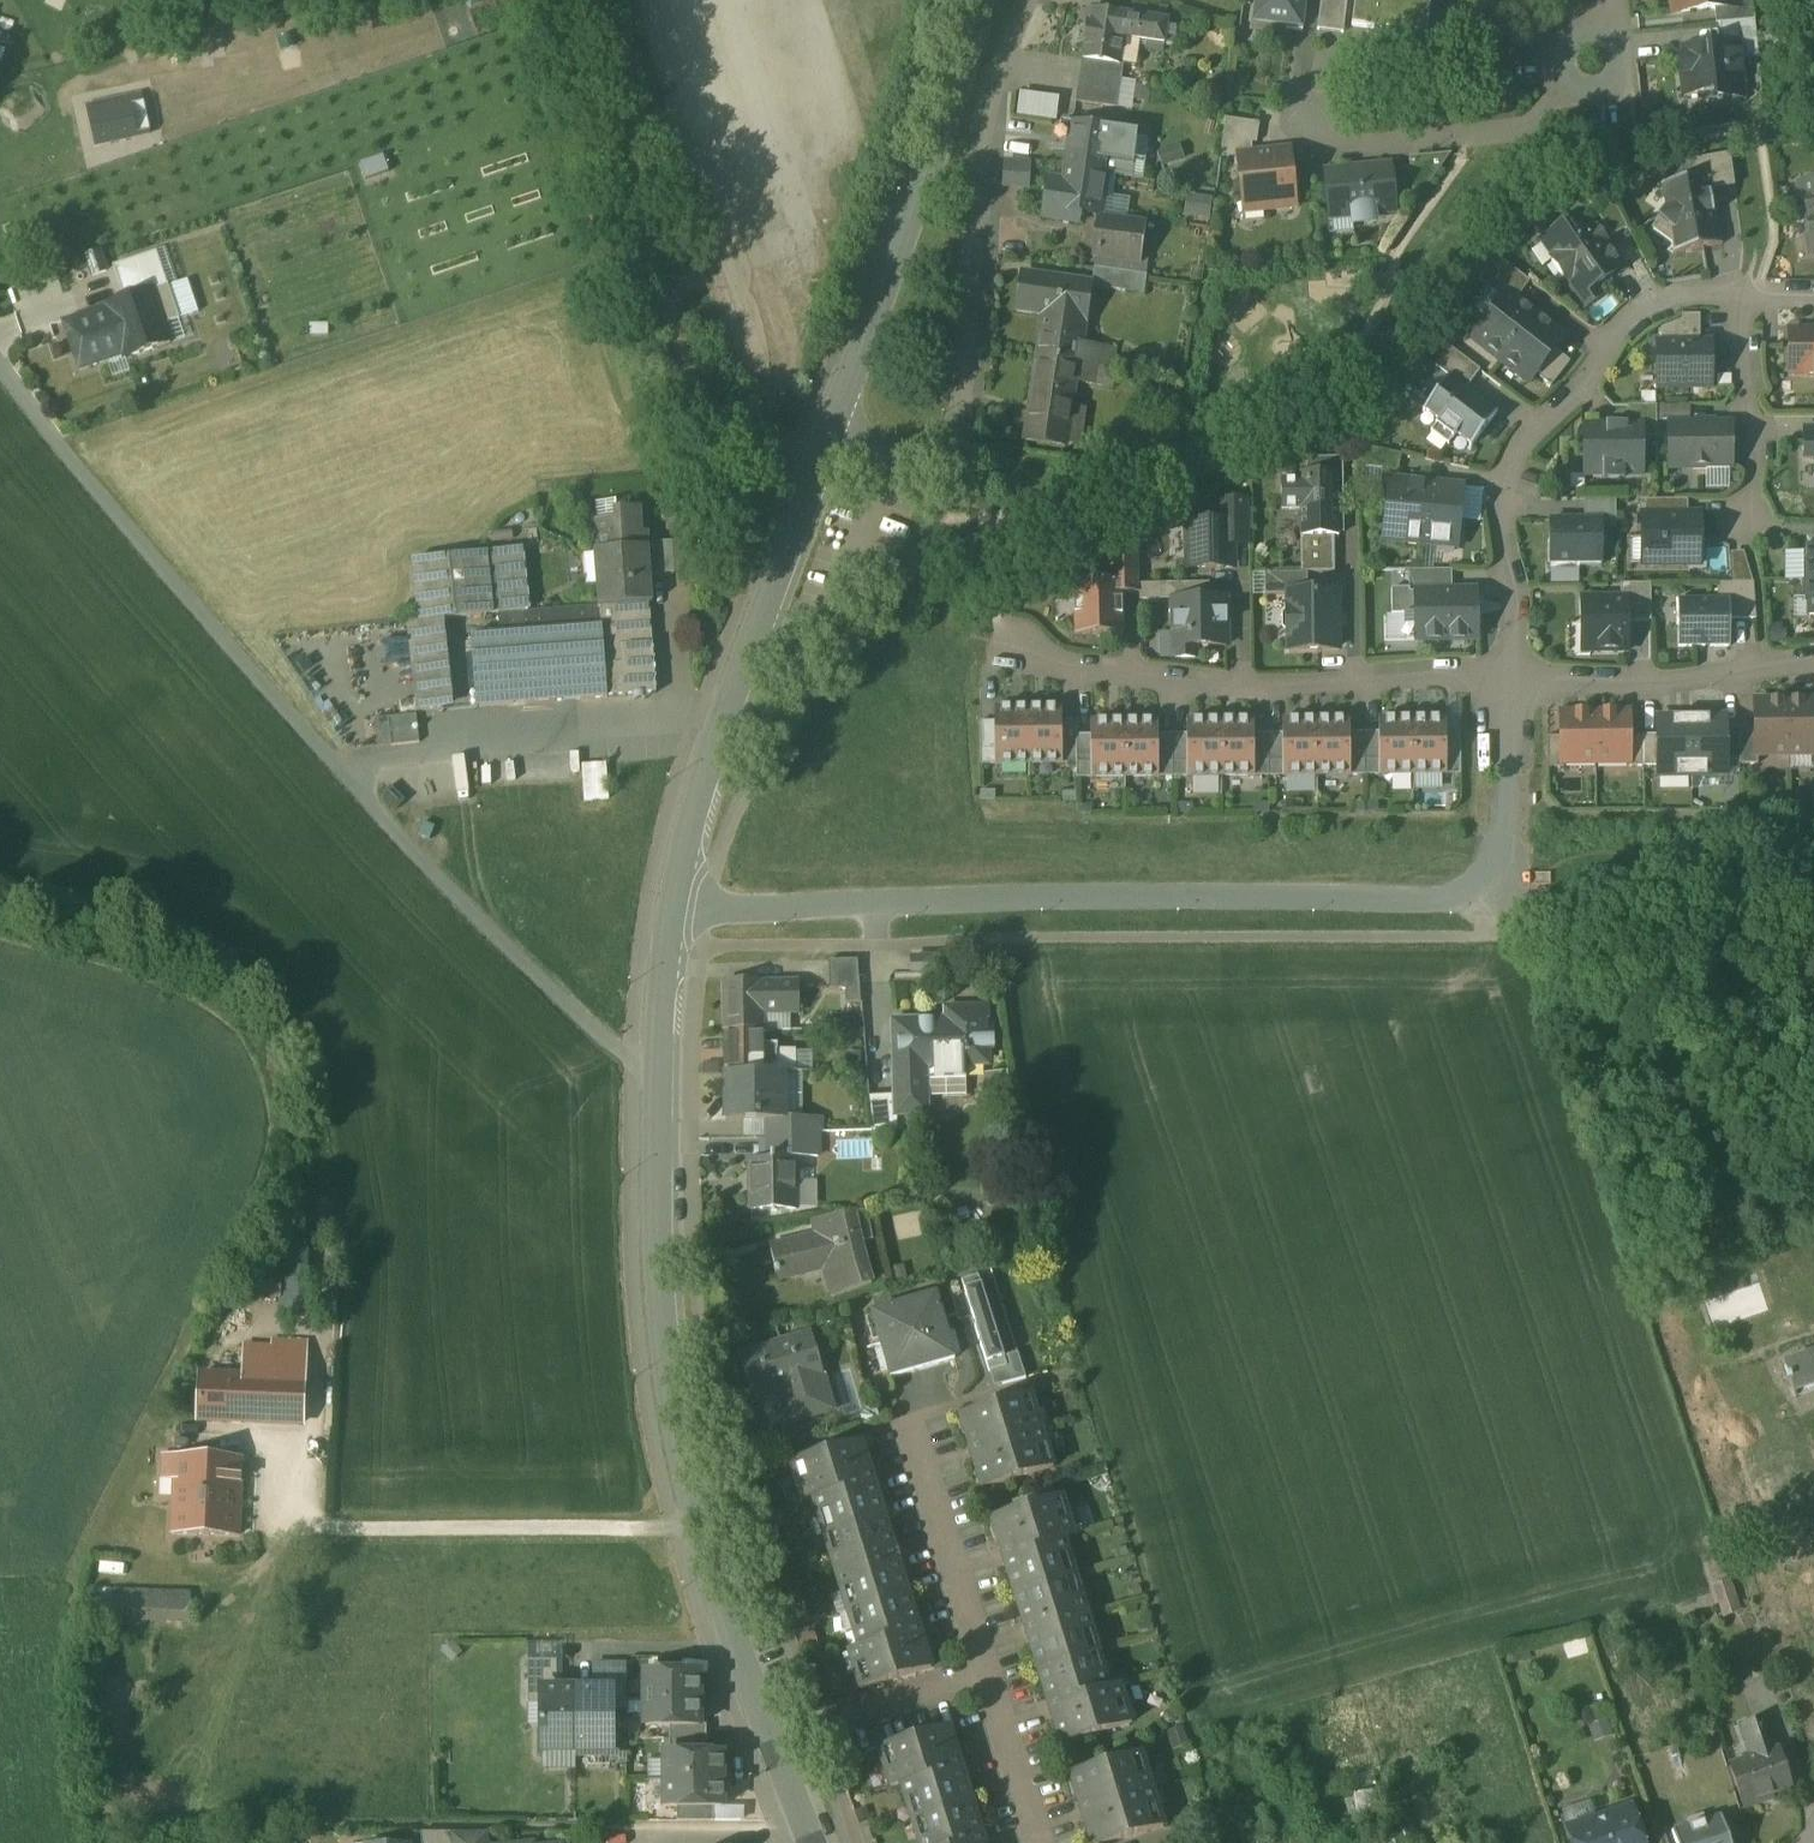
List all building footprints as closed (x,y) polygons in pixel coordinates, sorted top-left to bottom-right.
[(1255,24),(1282,27),(1282,29),(1303,32),(1305,11),(1303,11),(1304,0),(1258,0),(1255,24)] [(1317,31),(1343,34),(1348,0),(1321,0),(1317,31)] [(1352,27),(1389,32),(1390,21),(1428,26),(1431,4),(1410,1),(1410,0),(1355,0),(1352,27)] [(1682,14),(1715,11),(1739,8),(1739,7),(1738,0),(1680,0),(1682,14)] [(1739,8),(1715,11),(1716,26),(1755,22),(1753,5),(1739,7),(1739,8)] [(1168,24),(1091,12),(1084,61),(1122,67),(1126,41),(1165,47),(1168,24)] [(1755,22),(1720,26),(1722,47),(1738,46),(1739,59),(1758,57),(1755,22)] [(1722,47),(1682,51),(1683,60),(1679,61),(1681,76),(1695,74),(1697,95),(1717,93),(1718,102),(1743,99),(1739,59),(1738,46),(1722,47)] [(1084,61),(1084,62),(1077,103),(1119,110),(1126,68),(1122,67),(1084,61)] [(1057,118),(1058,95),(1017,93),(1015,116),(1057,118)] [(126,100),(87,110),(97,148),(136,138),(126,100)] [(1259,125),(1226,120),(1220,160),(1238,158),(1238,157),(1253,155),(1252,145),(1257,145),(1259,125)] [(1137,133),(1072,124),(1066,168),(1116,175),(1143,179),(1144,178),(1143,178),(1145,160),(1134,159),(1137,133)] [(1291,158),(1263,160),(1263,154),(1253,155),(1238,157),(1238,158),(1243,205),(1256,204),(1261,211),(1264,211),(1280,209),(1280,204),(1280,201),(1295,200),(1291,158)] [(383,155),(359,163),(365,178),(388,170),(383,155)] [(1451,155),(1426,158),(1426,159),(1429,186),(1451,155)] [(1730,155),(1693,162),(1693,167),(1683,182),(1707,178),(1710,192),(1734,187),(1730,155)] [(1031,164),(1003,163),(1002,188),(1030,190),(1031,164)] [(1116,175),(1066,168),(1064,183),(1049,181),(1043,218),(1080,224),(1081,214),(1101,217),(1105,196),(1113,197),(1115,181),(1116,175)] [(1361,170),(1348,171),(1348,176),(1327,178),(1331,217),(1352,215),(1352,221),(1375,219),(1374,212),(1393,211),(1389,172),(1362,175),(1361,170)] [(1683,182),(1661,186),(1661,188),(1664,188),(1668,209),(1665,209),(1659,220),(1675,232),(1678,252),(1673,253),(1673,255),(1722,246),(1722,244),(1719,244),(1714,215),(1717,214),(1716,212),(1713,213),(1710,192),(1707,178),(1683,182)] [(1805,184),(1807,199),(1803,200),(1806,220),(1813,219),(1813,182),(1805,184)] [(1608,192),(1583,196),(1612,238),(1627,230),(1608,192)] [(1192,224),(1211,225),(1212,196),(1194,195),(1192,224)] [(1583,216),(1543,243),(1555,260),(1551,263),(1565,283),(1569,280),(1581,297),(1620,269),(1603,245),(1606,243),(1598,231),(1595,233),(1583,216)] [(1146,223),(1113,219),(1112,225),(1096,223),(1095,231),(1101,232),(1100,236),(1098,236),(1096,254),(1141,261),(1146,223)] [(1806,220),(1809,240),(1813,239),(1813,240),(1813,219),(1806,220)] [(157,253),(113,268),(124,302),(153,292),(153,294),(169,289),(157,253)] [(100,254),(87,258),(90,268),(103,264),(100,254)] [(1530,284),(1496,258),(1478,283),(1503,302),(1508,295),(1517,301),(1530,284)] [(1132,275),(1094,269),(1091,288),(1129,293),(1132,275)] [(1146,277),(1132,275),(1129,293),(1143,296),(1146,277)] [(1080,284),(1022,276),(1017,312),(1044,316),(1038,359),(1076,364),(1079,345),(1082,322),(1084,322),(1086,305),(1077,303),(1080,284)] [(124,302),(117,304),(119,309),(112,312),(111,310),(108,311),(124,356),(125,360),(157,350),(153,338),(167,334),(153,294),(153,292),(124,302)] [(1503,302),(1473,340),(1501,362),(1536,316),(1517,301),(1508,295),(1503,302)] [(108,311),(74,322),(81,343),(72,346),(81,371),(124,356),(108,311)] [(1536,316),(1501,362),(1529,383),(1535,376),(1554,352),(1564,338),(1536,316)] [(1695,316),(1682,316),(1682,322),(1662,330),(1662,344),(1695,344),(1695,316)] [(1788,332),(1788,376),(1805,375),(1805,379),(1813,379),(1813,332),(1788,332)] [(1662,344),(1657,344),(1658,389),(1711,388),(1711,344),(1695,344),(1662,344)] [(1113,350),(1079,345),(1076,364),(1110,369),(1113,350)] [(1480,372),(1449,349),(1435,368),(1449,378),(1449,377),(1451,378),(1450,380),(1465,391),(1480,372)] [(1570,364),(1554,352),(1535,376),(1551,389),(1570,364)] [(1076,364),(1038,359),(1032,401),(1071,407),(1074,385),(1076,364)] [(1110,369),(1076,364),(1074,385),(1111,390),(1114,369),(1110,369)] [(1449,378),(1423,412),(1425,414),(1426,412),(1439,422),(1435,427),(1453,441),(1457,436),(1470,446),(1469,448),(1471,449),(1497,414),(1496,412),(1495,414),(1465,391),(1450,380),(1451,378),(1449,377),(1449,378)] [(1071,407),(1032,401),(1026,439),(1066,444),(1071,407)] [(1657,408),(1627,408),(1627,427),(1642,427),(1642,439),(1657,439),(1657,408)] [(1627,427),(1584,427),(1584,478),(1602,478),(1602,481),(1605,481),(1605,472),(1622,472),(1622,480),(1624,480),(1624,478),(1642,478),(1642,439),(1642,427),(1627,427)] [(1729,427),(1672,427),(1672,468),(1693,468),(1693,471),(1708,471),(1708,468),(1729,468),(1729,427)] [(1806,432),(1806,460),(1813,460),(1813,432),(1806,432)] [(1401,456),(1359,447),(1359,469),(1398,472),(1401,456)] [(1307,460),(1307,474),(1281,475),(1282,512),(1300,512),(1300,538),(1334,538),(1334,510),(1343,510),(1343,459),(1307,460)] [(1429,485),(1390,482),(1387,511),(1399,512),(1396,542),(1423,545),(1429,485)] [(1463,489),(1429,485),(1423,545),(1457,548),(1463,489)] [(1250,546),(1249,502),(1219,503),(1219,524),(1232,524),(1233,546),(1250,546)] [(1616,502),(1584,502),(1584,521),(1601,521),(1601,529),(1616,529),(1616,502)] [(1688,502),(1645,502),(1645,516),(1688,516),(1688,502)] [(637,512),(617,513),(616,503),(596,505),(599,554),(602,554),(602,552),(646,549),(646,545),(647,545),(646,537),(639,537),(637,512)] [(1645,516),(1642,516),(1643,566),(1700,566),(1700,516),(1688,516),(1645,516)] [(1601,529),(1601,521),(1584,521),(1550,522),(1551,541),(1548,541),(1548,564),(1578,564),(1578,569),(1602,569),(1601,529)] [(1219,524),(1187,524),(1188,570),(1223,570),(1223,566),(1229,560),(1233,560),(1233,546),(1232,524),(1219,524)] [(1335,574),(1334,538),(1300,538),(1301,574),(1308,574),(1335,574)] [(647,545),(646,545),(646,549),(648,549),(650,576),(674,575),(672,543),(647,545)] [(1808,548),(1808,564),(1804,564),(1804,583),(1813,583),(1813,548),(1808,548)] [(519,549),(485,553),(492,615),(498,614),(526,611),(519,549)] [(646,549),(602,552),(602,554),(604,586),(597,586),(598,608),(599,608),(642,605),(647,605),(645,578),(651,578),(650,576),(648,549),(646,549)] [(1138,551),(1119,552),(1119,561),(1110,562),(1110,583),(1122,583),(1123,595),(1139,595),(1138,551)] [(485,553),(414,561),(420,621),(420,623),(445,620),(492,615),(485,553)] [(1452,572),(1409,572),(1409,595),(1416,595),(1416,593),(1452,592),(1452,572)] [(1301,574),(1265,575),(1265,596),(1289,596),(1289,594),(1308,594),(1308,574),(1301,574)] [(1110,583),(1074,584),(1075,637),(1123,636),(1123,595),(1122,583),(1110,583)] [(1804,583),(1804,601),(1809,601),(1809,617),(1813,617),(1813,583),(1804,583)] [(1179,585),(1179,599),(1213,599),(1213,584),(1179,585)] [(1753,585),(1718,585),(1718,601),(1729,601),(1730,621),(1756,621),(1753,585)] [(1651,623),(1651,586),(1621,586),(1621,600),(1628,600),(1628,623),(1651,623)] [(1477,641),(1476,592),(1452,592),(1416,593),(1416,595),(1417,641),(1477,641)] [(1337,650),(1337,594),(1319,594),(1308,594),(1289,594),(1289,596),(1289,610),(1283,616),(1283,629),(1289,636),(1289,651),(1337,650)] [(1179,599),(1174,599),(1174,645),(1226,644),(1226,599),(1213,599),(1179,599)] [(1621,600),(1581,600),(1581,635),(1590,635),(1590,652),(1628,652),(1628,623),(1628,600),(1621,600)] [(1718,601),(1683,602),(1684,621),(1678,626),(1678,649),(1730,648),(1730,621),(1729,601),(1718,601)] [(642,605),(599,608),(608,699),(656,695),(652,644),(645,645),(642,605)] [(598,608),(530,611),(526,611),(498,614),(500,635),(471,637),(476,709),(607,699),(608,699),(599,608),(598,608)] [(445,620),(420,623),(420,621),(409,623),(418,713),(454,709),(445,620)] [(1787,702),(1788,756),(1806,756),(1807,753),(1813,752),(1813,701),(1787,702)] [(1788,756),(1787,702),(1756,702),(1756,725),(1756,729),(1757,753),(1758,753),(1769,753),(1769,757),(1788,756)] [(1028,708),(994,708),(995,723),(995,766),(1029,766),(1028,708)] [(1062,708),(1028,708),(1029,766),(1062,765),(1062,723),(1062,708)] [(1629,737),(1629,714),(1595,715),(1596,763),(1628,763),(1629,763),(1629,737)] [(1596,763),(1595,715),(1561,715),(1562,738),(1562,764),(1563,764),(1596,763)] [(416,716),(389,719),(389,718),(375,720),(378,749),(420,744),(416,716)] [(1446,718),(1412,719),(1413,776),(1446,776),(1446,733),(1446,718)] [(1350,719),(1316,720),(1317,777),(1350,777),(1350,734),(1350,719)] [(1413,776),(1412,719),(1379,719),(1379,733),(1379,777),(1413,776)] [(1692,777),(1691,719),(1658,720),(1658,737),(1658,768),(1658,777),(1692,777)] [(1725,719),(1691,719),(1692,777),(1726,776),(1725,766),(1725,730),(1725,719)] [(1220,720),(1187,721),(1187,735),(1187,778),(1221,778),(1220,720)] [(1254,720),(1220,720),(1221,778),(1254,778),(1254,735),(1254,720)] [(1316,720),(1283,720),(1283,735),(1283,778),(1317,777),(1316,720)] [(1124,721),(1091,722),(1091,736),(1091,779),(1125,779),(1124,721)] [(1158,721),(1124,721),(1125,779),(1158,779),(1158,736),(1158,721)] [(995,766),(995,723),(980,723),(981,766),(995,766)] [(1076,723),(1062,723),(1062,765),(1077,764),(1076,736),(1076,723)] [(1756,729),(1739,730),(1740,766),(1758,765),(1758,753),(1757,753),(1756,729)] [(1740,766),(1739,730),(1725,730),(1725,766),(1740,766)] [(1379,733),(1365,734),(1365,777),(1379,777),(1379,733)] [(1461,776),(1460,733),(1446,733),(1446,776),(1461,776)] [(1365,734),(1350,734),(1350,777),(1365,777),(1365,734)] [(1173,778),(1172,735),(1158,736),(1158,779),(1173,778)] [(1187,778),(1187,735),(1172,735),(1173,778),(1187,778)] [(1269,778),(1268,735),(1254,735),(1254,778),(1269,778)] [(1283,735),(1268,735),(1269,778),(1283,778),(1283,735)] [(1091,736),(1076,736),(1077,764),(1077,779),(1091,779),(1091,736)] [(1644,768),(1643,737),(1629,737),(1629,763),(1628,763),(1628,768),(1644,768)] [(1658,768),(1658,737),(1643,737),(1644,768),(1658,768)] [(1562,764),(1562,738),(1547,739),(1548,769),(1564,769),(1563,764),(1562,764)] [(583,800),(609,800),(608,762),(582,763),(583,800)] [(828,960),(829,990),(845,989),(845,1003),(860,1002),(858,959),(828,960)] [(762,983),(724,984),(725,1033),(762,1032),(762,1015),(799,1015),(799,984),(762,984),(762,983)] [(946,1021),(893,1022),(894,1043),(896,1043),(897,1060),(894,1060),(895,1095),(896,1116),(897,1116),(928,1115),(926,1068),(989,1065),(987,1009),(946,1010),(946,1021)] [(762,1032),(725,1033),(726,1074),(762,1074),(763,1074),(763,1067),(772,1067),(773,1073),(784,1073),(794,1073),(794,1053),(778,1053),(778,1047),(763,1047),(762,1032)] [(763,1074),(762,1074),(726,1074),(726,1122),(766,1121),(784,1121),(785,1120),(784,1073),(773,1073),(771,1073),(763,1074)] [(895,1095),(868,1097),(871,1131),(898,1130),(897,1116),(896,1116),(895,1095)] [(785,1120),(784,1121),(766,1121),(766,1139),(790,1139),(789,1134),(818,1133),(818,1119),(785,1120)] [(818,1133),(789,1134),(790,1139),(790,1145),(790,1157),(796,1157),(796,1159),(818,1159),(818,1133)] [(771,1163),(751,1163),(751,1212),(781,1211),(781,1190),(796,1190),(796,1183),(798,1183),(798,1166),(796,1166),(796,1159),(796,1157),(790,1157),(771,1157),(771,1163)] [(866,1213),(814,1223),(817,1237),(771,1249),(779,1280),(797,1276),(798,1267),(822,1263),(834,1298),(871,1285),(867,1273),(862,1254),(857,1232),(869,1229),(866,1213)] [(300,1259),(285,1258),(281,1317),(297,1317),(300,1259)] [(964,1283),(993,1388),(1013,1383),(1006,1358),(982,1277),(964,1283)] [(1669,1285),(1655,1289),(1660,1306),(1674,1302),(1669,1285)] [(891,1378),(955,1360),(937,1296),(873,1315),(891,1378)] [(809,1335),(740,1355),(753,1398),(778,1391),(822,1378),(809,1335)] [(272,1348),(245,1347),(244,1377),(200,1376),(198,1420),(303,1424),(307,1344),(273,1342),(272,1348)] [(1006,1358),(1013,1383),(1026,1379),(1019,1355),(1006,1358)] [(1784,1366),(1788,1378),(1785,1379),(1789,1389),(1791,1388),(1794,1394),(1813,1387),(1813,1356),(1784,1366)] [(822,1378),(778,1391),(789,1425),(832,1412),(822,1378)] [(1032,1395),(960,1418),(962,1424),(961,1427),(963,1434),(966,1436),(967,1441),(977,1472),(976,1475),(978,1482),(981,1484),(983,1490),(1054,1468),(1032,1395)] [(784,1436),(757,1444),(761,1457),(748,1461),(750,1469),(771,1463),(769,1455),(788,1449),(784,1436)] [(862,1444),(791,1465),(803,1503),(813,1500),(825,1537),(885,1518),(868,1462),(870,1459),(867,1451),(864,1450),(862,1444)] [(240,1460),(183,1456),(180,1504),(176,1504),(175,1533),(237,1536),(240,1460)] [(1063,1499),(992,1521),(994,1527),(992,1530),(994,1538),(997,1539),(1015,1595),(1076,1576),(1064,1539),(1074,1536),(1063,1499)] [(885,1518),(825,1537),(848,1613),(909,1594),(885,1518)] [(1076,1576),(1015,1595),(1038,1672),(1099,1653),(1076,1576)] [(1729,1582),(1714,1587),(1721,1608),(1736,1603),(1729,1582)] [(191,1593),(106,1594),(95,1594),(94,1620),(191,1622),(191,1593)] [(909,1594),(848,1613),(859,1650),(849,1653),(861,1691),(932,1669),(930,1663),(931,1660),(929,1652),(926,1651),(909,1594)] [(1099,1653),(1038,1672),(1055,1728),(1054,1731),(1056,1739),(1059,1740),(1061,1747),(1132,1725),(1121,1687),(1111,1690),(1099,1653)] [(557,1662),(528,1662),(528,1705),(542,1705),(542,1691),(557,1690),(557,1662)] [(627,1667),(593,1667),(593,1690),(612,1690),(612,1711),(627,1710),(627,1667)] [(700,1674),(646,1674),(646,1727),(670,1728),(700,1728),(700,1726),(700,1674)] [(557,1690),(542,1691),(542,1705),(542,1752),(576,1752),(576,1691),(557,1690)] [(593,1690),(576,1691),(576,1752),(612,1752),(612,1711),(612,1690),(593,1690)] [(1767,1717),(1741,1726),(1745,1741),(1753,1739),(1758,1757),(1730,1766),(1730,1767),(1778,1751),(1767,1717)] [(1595,1739),(1614,1734),(1611,1722),(1592,1727),(1595,1739)] [(700,1728),(670,1728),(670,1740),(707,1741),(707,1726),(700,1726),(700,1728)] [(950,1729),(879,1751),(891,1788),(901,1785),(912,1822),(973,1804),(956,1747),(957,1744),(955,1737),(952,1735),(950,1729)] [(707,1741),(670,1740),(670,1755),(707,1755),(707,1741)] [(1730,1767),(1744,1809),(1765,1802),(1764,1798),(1792,1788),(1779,1751),(1778,1751),(1730,1767)] [(670,1755),(665,1755),(665,1782),(724,1782),(724,1755),(707,1755),(670,1755)] [(1071,1777),(1073,1783),(1071,1786),(1073,1793),(1076,1795),(1087,1831),(1086,1834),(1088,1841),(1091,1842),(1112,1842),(1164,1827),(1142,1755),(1071,1777)] [(724,1782),(665,1782),(665,1808),(678,1808),(714,1808),(724,1808),(724,1782)] [(912,1822),(919,1842),(985,1842),(973,1804),(912,1822)] [(1594,1820),(1597,1827),(1575,1834),(1578,1842),(1644,1842),(1632,1807),(1594,1820)] [(714,1808),(678,1808),(677,1823),(714,1823),(714,1808)] [(1672,1833),(1676,1842),(1730,1842),(1721,1816),(1672,1833)] [(861,1831),(865,1842),(867,1842),(873,1841),(869,1828),(861,1831)] [(421,1833),(422,1842),(451,1842),(450,1833),(421,1833)] [(450,1833),(451,1842),(490,1842),(489,1833),(450,1833)]
